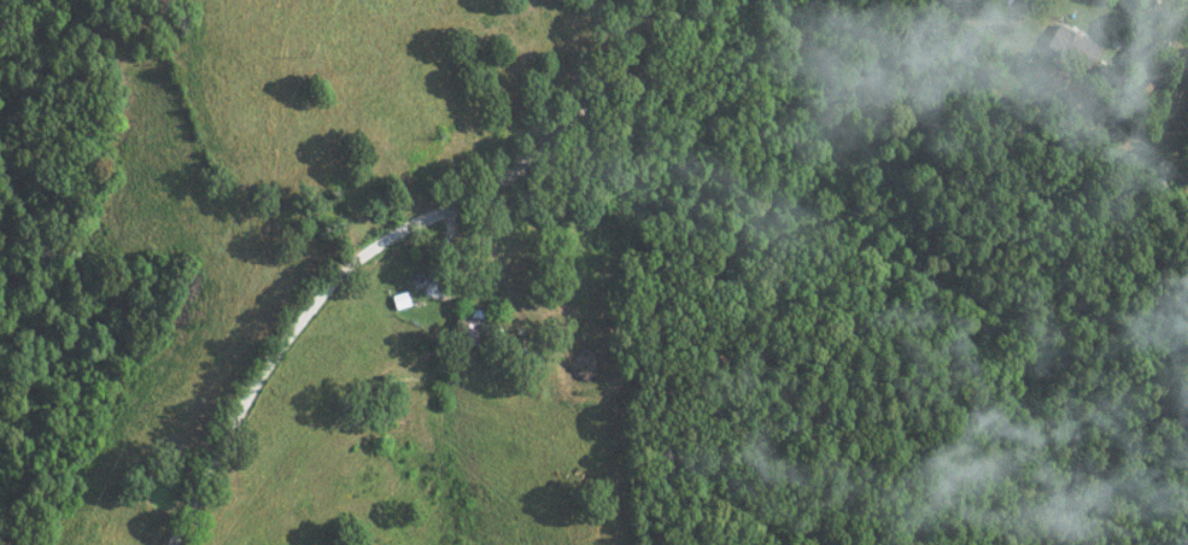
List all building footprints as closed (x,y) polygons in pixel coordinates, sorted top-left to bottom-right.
[(1082,68),(1094,45),(1052,23),(1040,46),(1082,68)] [(406,305),(402,291),(387,295),(391,309),(406,305)] [(472,339),(473,317),(451,316),(450,337),(472,339)]
